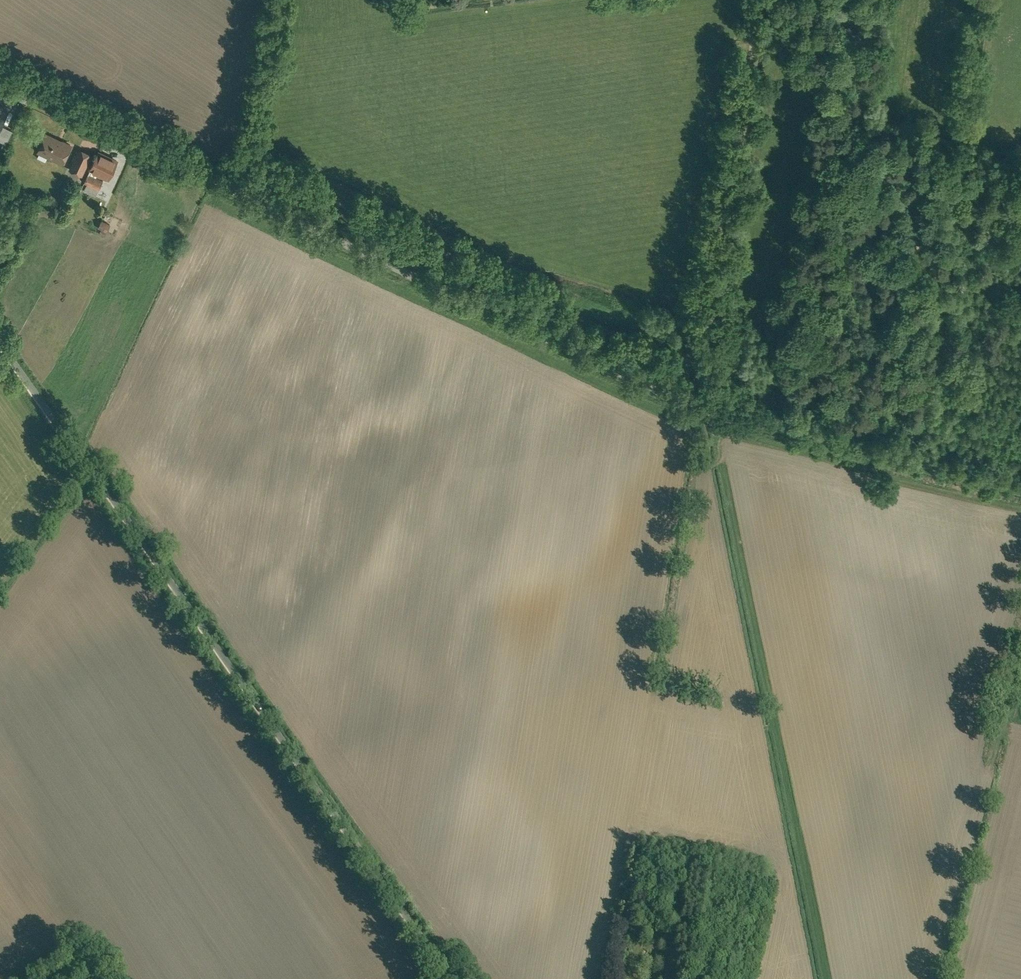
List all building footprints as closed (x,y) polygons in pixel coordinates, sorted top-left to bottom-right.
[(0,103),(0,123),(1,122),(8,107),(0,103)] [(1,122),(0,123),(0,136),(8,140),(13,128),(1,122)] [(62,138),(47,132),(43,141),(41,141),(39,145),(40,146),(40,148),(63,159),(71,142),(63,138),(62,138)] [(92,152),(80,146),(71,166),(83,172),(92,152)] [(113,157),(100,151),(92,166),(106,172),(113,157)] [(103,179),(90,172),(86,179),(100,186),(103,179)] [(100,218),(97,225),(105,229),(109,222),(100,218)]
